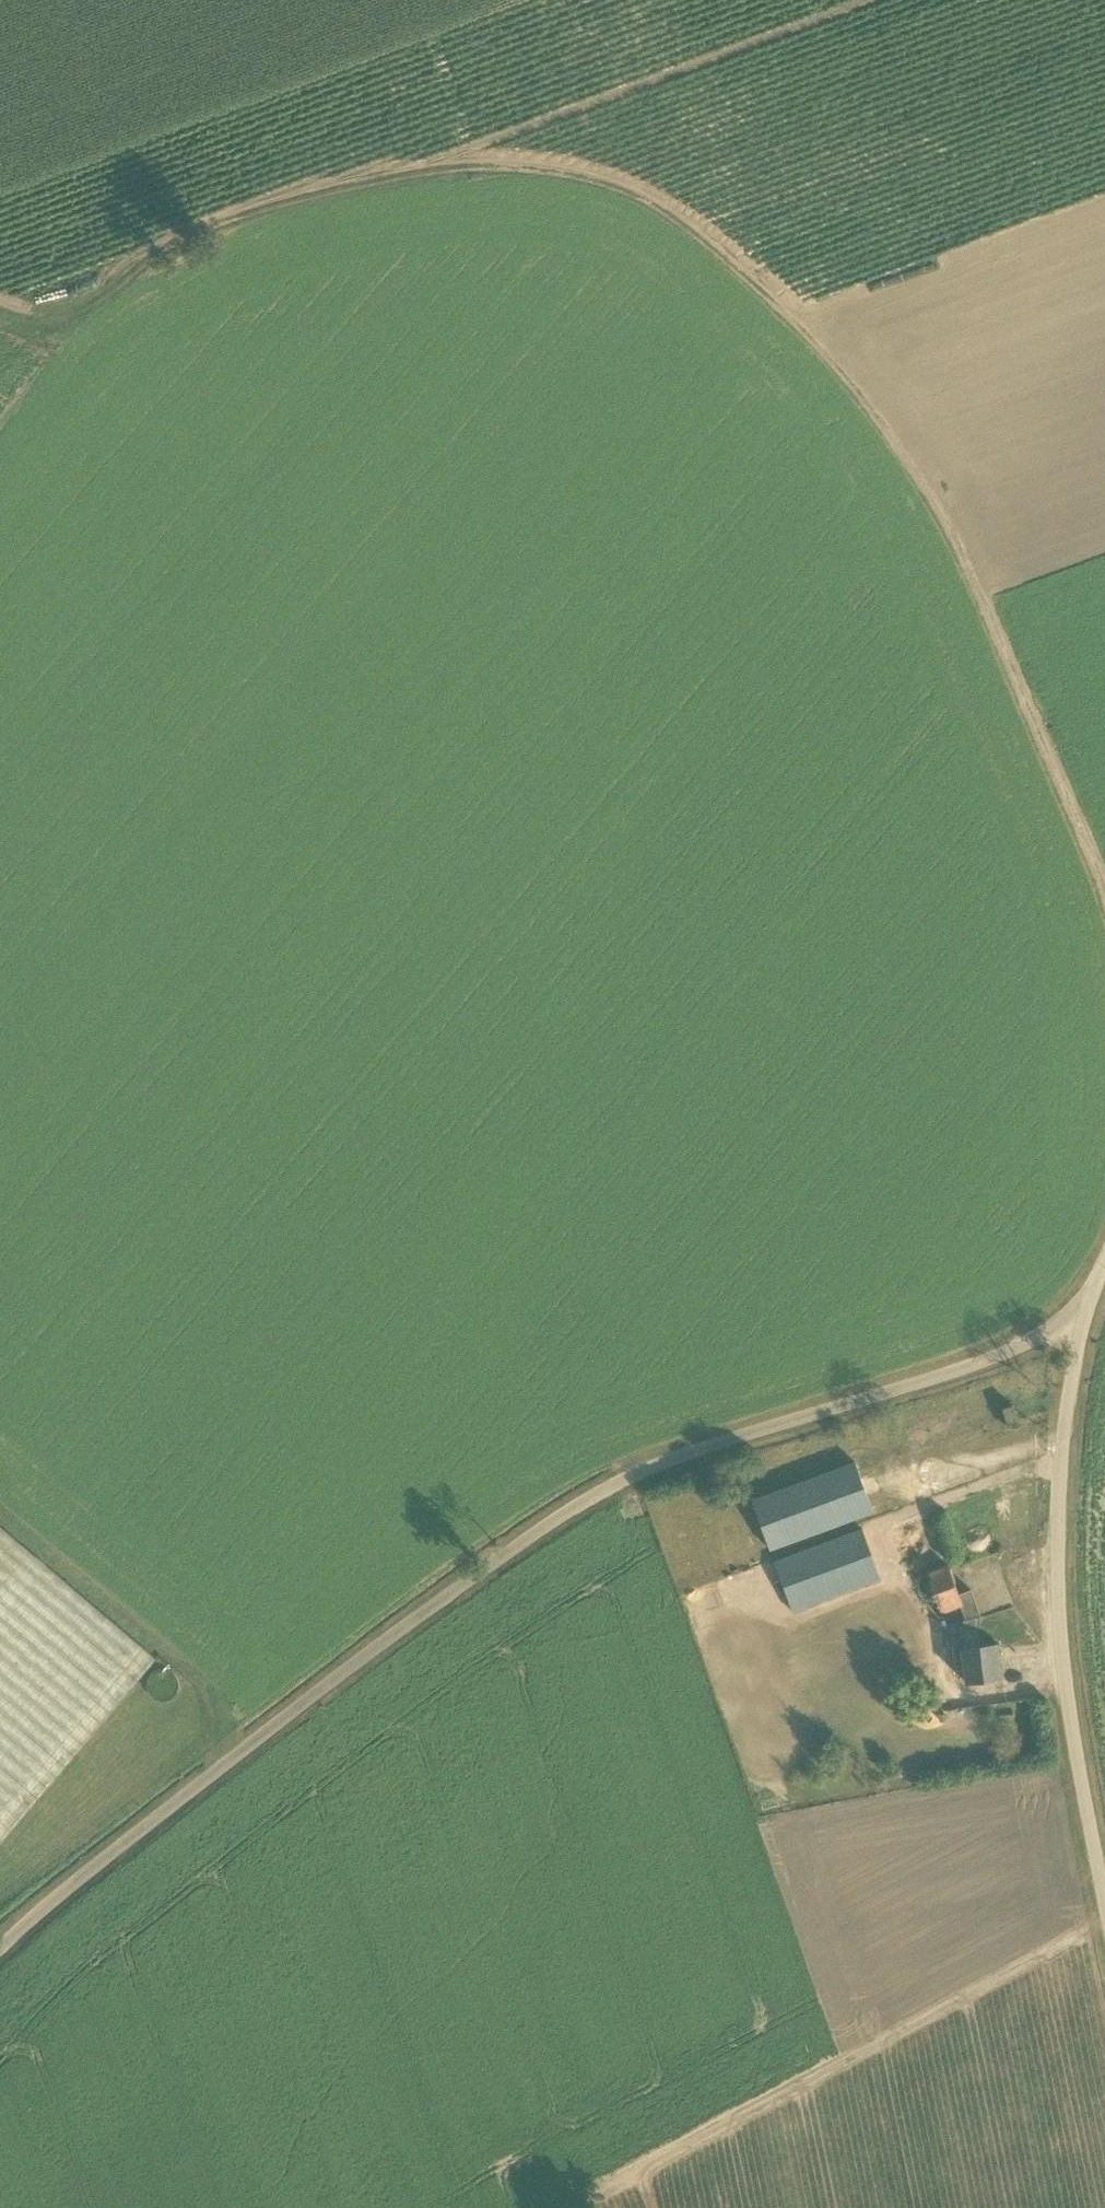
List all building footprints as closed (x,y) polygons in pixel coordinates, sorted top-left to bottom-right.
[(1008,1423),(1019,1420),(1013,1405),(1003,1409),(1008,1423)] [(856,1462),(753,1500),(772,1550),(796,1541),(810,1535),(860,1516),(873,1510),(856,1462)] [(157,1658),(0,1525),(0,1843),(157,1658)] [(862,1528),(775,1561),(794,1610),(881,1577),(862,1528)] [(790,1619),(805,1662),(960,1607),(944,1564),(790,1619)] [(983,1645),(980,1620),(963,1623),(967,1646),(962,1647),(967,1682),(1002,1677),(998,1643),(983,1645)]
